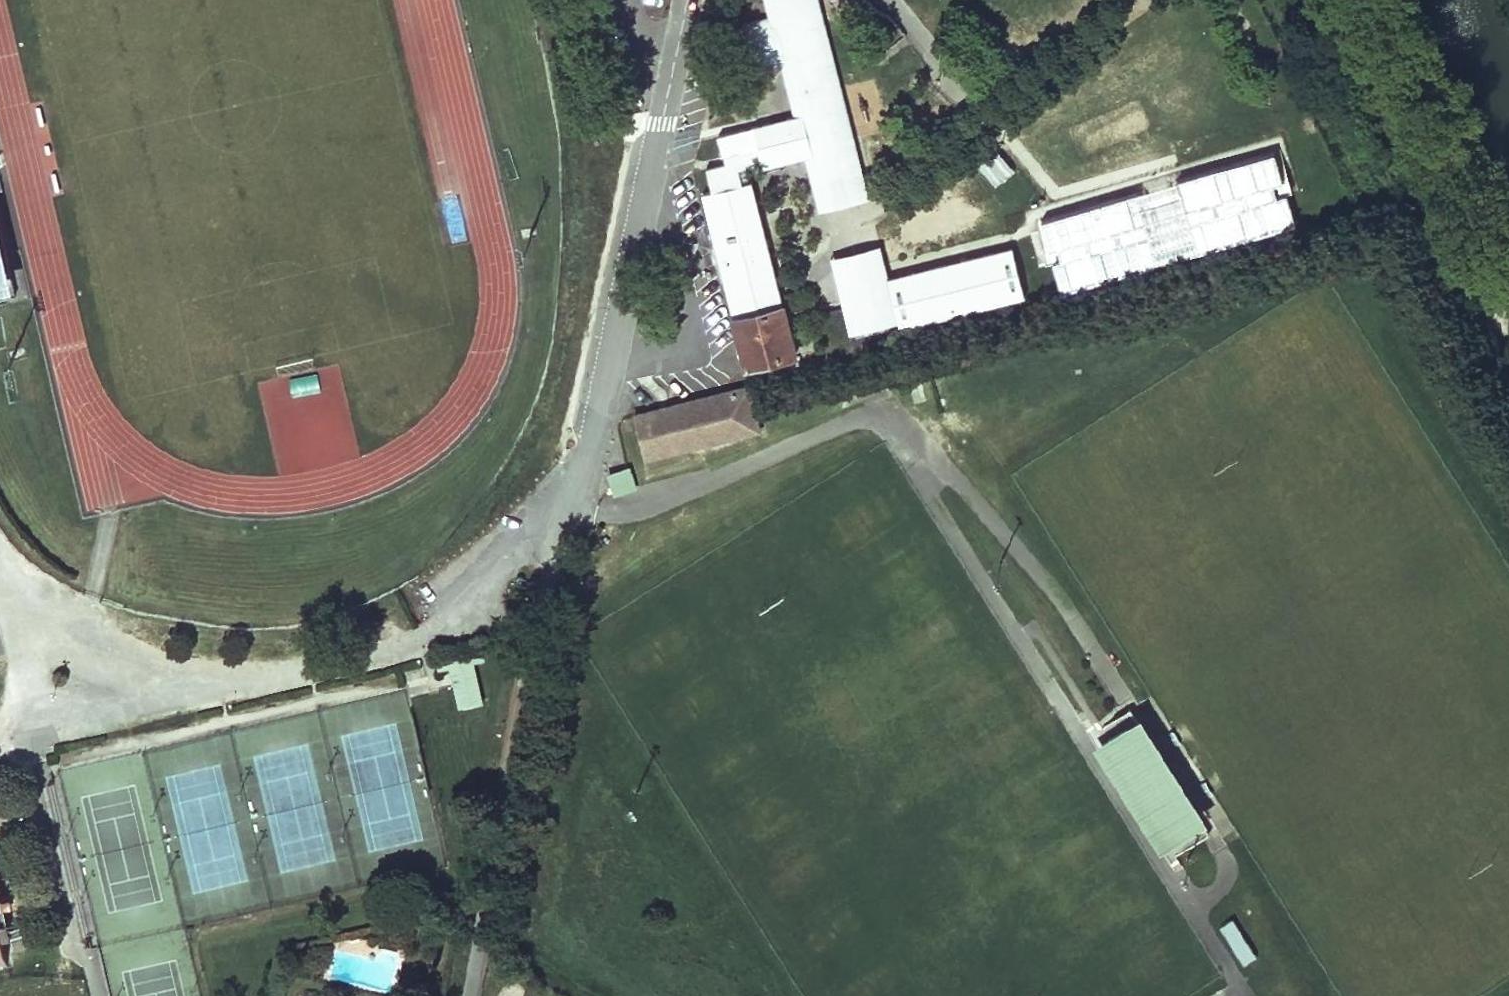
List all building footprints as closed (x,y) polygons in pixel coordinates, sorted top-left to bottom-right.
[(768,19),(819,6),(817,0),(763,0),(768,19)] [(762,166),(804,156),(812,154),(819,180),(860,170),(854,145),(847,146),(818,33),(825,31),(819,6),(768,19),(743,25),(754,74),(781,67),(788,64),(794,88),(787,90),(794,118),(779,121),(731,133),(717,136),(724,163),(705,167),(711,191),(701,194),(746,366),(794,354),(748,181),(739,184),(735,169),(744,166),(761,162),(762,166)] [(854,145),(825,31),(818,33),(847,146),(854,145)] [(794,88),(788,64),(781,67),(787,90),(794,88)] [(867,197),(860,170),(819,180),(812,154),(804,156),(818,211),(867,197)] [(744,166),(735,169),(739,184),(748,181),(744,166)] [(1138,198),(1043,219),(1056,277),(1191,247),(1187,229),(1147,237),(1138,198)] [(11,295),(2,255),(0,247),(0,298),(11,295)] [(898,321),(888,279),(880,247),(831,259),(848,333),(898,321)] [(900,327),(1025,297),(1013,247),(888,279),(898,321),(900,327)] [(731,402),(700,445),(759,431),(748,388),(729,393),(731,402)] [(636,416),(646,459),(700,445),(731,402),(729,393),(636,416)] [(638,468),(615,477),(623,495),(646,485),(638,468)] [(482,659),(480,647),(436,658),(439,669),(449,667),(459,707),(483,701),(473,662),(482,659)] [(1103,749),(1138,726),(1129,711),(1094,732),(1087,736),(1166,864),(1208,838),(1200,825),(1164,846),(1103,749)] [(1200,825),(1138,726),(1103,749),(1164,846),(1200,825)] [(10,966),(2,931),(0,923),(0,968),(10,966)]
